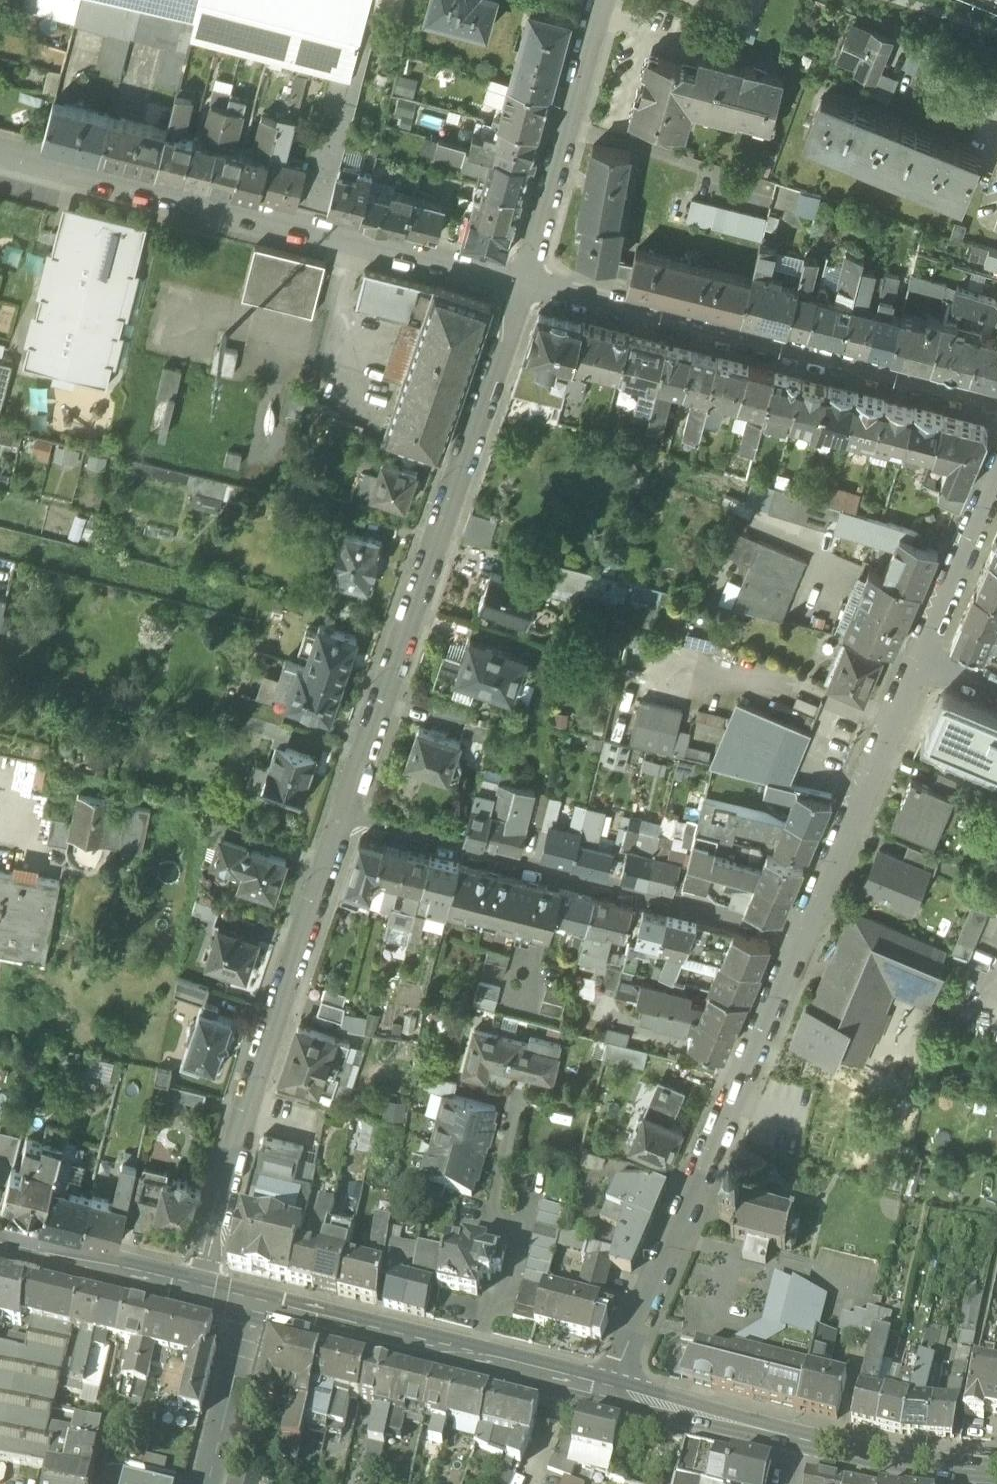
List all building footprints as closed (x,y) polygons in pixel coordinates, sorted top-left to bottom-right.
[(75,20),(81,0),(20,0),(18,5),(75,20)] [(108,30),(131,37),(132,33),(139,4),(121,0),(81,0),(75,20),(108,30)] [(139,4),(197,18),(202,0),(121,0),(139,4)] [(330,73),(348,3),(370,7),(371,0),(202,0),(197,18),(193,34),(219,40),(233,44),(327,68),(330,73)] [(370,7),(380,9),(400,14),(404,0),(371,0),(370,7)] [(428,10),(456,18),(454,23),(487,32),(496,0),(431,0),(428,10)] [(380,9),(370,7),(348,3),(330,73),(326,90),(311,145),(307,163),(297,202),(329,210),(341,162),(380,9)] [(132,33),(166,43),(189,50),(193,34),(197,18),(139,4),(132,33)] [(531,9),(510,83),(550,94),(570,20),(531,9)] [(427,15),(454,23),(456,18),(428,10),(427,15)] [(874,75),(875,76),(877,71),(890,38),(873,31),(872,33),(853,25),(839,57),(858,66),(857,68),(874,75)] [(121,74),(131,37),(108,30),(98,67),(121,74)] [(233,44),(219,40),(216,51),(230,55),(233,44)] [(179,87),(189,50),(166,43),(156,80),(179,87)] [(635,120),(682,133),(688,107),(701,110),(702,106),(771,124),(784,77),(756,71),(753,68),(748,65),(745,64),(744,68),(699,56),(696,69),(651,57),(643,90),(635,120)] [(57,91),(62,70),(49,67),(44,88),(57,91)] [(866,93),(889,103),(899,80),(877,71),(875,76),(874,75),(866,93)] [(279,119),(270,153),(286,158),(305,86),(308,87),(311,76),(297,72),(286,115),(280,114),(279,119)] [(399,73),(394,92),(414,97),(419,78),(399,73)] [(219,76),(216,88),(232,92),(235,80),(219,76)] [(484,101),(503,106),(509,83),(490,78),(484,101)] [(546,107),(550,94),(510,83),(509,83),(503,106),(501,116),(499,122),(539,133),(546,107)] [(216,88),(212,101),(228,105),(231,94),(232,92),(216,88)] [(178,92),(168,129),(180,132),(181,127),(186,129),(194,97),(178,92)] [(231,94),(228,105),(244,110),(247,98),(231,94)] [(399,96),(395,112),(402,114),(413,117),(417,101),(399,96)] [(806,138),(961,201),(978,160),(822,97),(806,138)] [(44,137),(56,140),(66,103),(54,100),(44,137)] [(209,135),(208,140),(219,142),(228,105),(212,101),(204,133),(209,135)] [(111,114),(66,103),(56,140),(101,152),(111,114)] [(228,105),(219,142),(229,145),(231,140),(236,142),(244,110),(228,105)] [(449,108),(446,120),(458,123),(461,111),(449,108)] [(122,117),(111,114),(101,152),(111,154),(122,117)] [(260,148),(259,153),(269,156),(270,153),(279,119),(262,114),(254,146),(260,148)] [(410,128),(413,117),(402,114),(399,125),(410,128)] [(168,129),(122,117),(111,154),(158,166),(168,129)] [(482,122),(480,133),(488,135),(489,133),(494,134),(497,121),(494,120),(484,117),(482,122)] [(531,164),(539,133),(499,122),(497,121),(494,134),(489,133),(488,135),(480,133),(474,132),(470,147),(531,164)] [(480,133),(482,122),(477,121),(474,132),(480,133)] [(180,132),(168,129),(158,166),(184,173),(194,136),(180,132)] [(435,154),(439,138),(425,134),(421,150),(435,154)] [(209,179),(219,142),(208,140),(194,136),(184,173),(209,179)] [(522,194),(531,164),(470,147),(439,138),(435,154),(481,167),(477,182),(479,183),(522,194)] [(244,149),(229,145),(219,142),(209,179),(235,186),(244,149)] [(298,142),(293,159),(307,163),(311,145),(298,142)] [(580,217),(586,218),(617,224),(631,152),(594,145),(580,217)] [(348,147),(344,163),(359,167),(363,151),(348,147)] [(259,153),(244,149),(235,186),(260,192),(269,156),(259,153)] [(293,159),(286,158),(270,153),(269,156),(260,192),(297,202),(307,163),(293,159)] [(329,210),(362,218),(368,191),(372,177),(372,175),(360,172),(361,167),(359,167),(344,163),(341,162),(329,210)] [(372,177),(368,191),(391,197),(393,191),(395,182),(372,177)] [(514,224),(522,194),(479,183),(477,185),(475,188),(474,192),(474,195),(475,197),(471,212),(514,224)] [(815,219),(821,197),(800,190),(794,213),(815,219)] [(391,197),(368,191),(362,218),(364,219),(379,223),(405,229),(413,197),(413,196),(393,191),(391,197)] [(471,212),(475,197),(461,193),(456,208),(471,212)] [(405,229),(437,238),(444,210),(440,204),(413,197),(405,229)] [(687,221),(761,240),(767,219),(693,200),(687,221)] [(64,205),(57,232),(69,235),(76,208),(64,205)] [(29,345),(24,365),(55,373),(76,378),(107,386),(112,366),(113,364),(107,362),(114,336),(119,337),(120,335),(124,318),(125,316),(119,315),(130,274),(135,275),(136,273),(147,226),(76,208),(69,235),(57,232),(52,252),(52,254),(58,255),(47,296),(42,295),(41,297),(37,314),(36,316),(42,317),(35,344),(30,343),(29,345)] [(462,244),(506,255),(514,224),(471,212),(462,244)] [(623,226),(617,224),(586,218),(579,258),(615,265),(623,226)] [(952,237),(961,240),(965,225),(956,222),(952,237)] [(762,242),(755,269),(766,272),(768,264),(772,265),(776,248),(777,246),(762,242)] [(985,262),(989,248),(973,243),(968,256),(985,262)] [(243,296),(313,314),(326,263),(256,246),(243,296)] [(802,272),(806,256),(776,248),(772,265),(802,272)] [(989,248),(985,262),(996,265),(996,251),(989,248)] [(627,286),(666,296),(675,259),(637,249),(627,286)] [(52,254),(52,252),(49,251),(37,296),(41,297),(42,295),(47,296),(58,255),(52,254)] [(846,253),(834,299),(852,304),(861,267),(864,257),(846,253)] [(801,276),(797,290),(807,292),(808,288),(811,289),(818,260),(806,256),(802,272),(801,276)] [(752,279),(675,259),(666,296),(743,316),(752,279)] [(861,267),(852,304),(866,308),(875,270),(861,267)] [(782,276),(766,272),(755,269),(752,279),(743,316),(788,327),(797,290),(801,276),(783,272),(782,276)] [(408,443),(441,454),(491,305),(436,287),(436,288),(366,270),(357,303),(403,315),(424,320),(404,380),(385,435),(399,440),(408,443)] [(986,276),(972,272),(967,287),(982,291),(986,276)] [(125,316),(124,318),(128,319),(140,274),(136,273),(135,275),(130,274),(119,315),(125,316)] [(886,273),(877,310),(890,314),(899,276),(886,273)] [(943,297),(953,301),(957,287),(947,285),(943,297)] [(821,286),(818,295),(828,298),(826,288),(821,286)] [(996,314),(996,301),(995,299),(957,287),(953,301),(986,311),(996,314)] [(818,295),(807,292),(797,290),(788,327),(809,332),(818,295)] [(834,299),(828,298),(818,295),(809,332),(843,341),(852,304),(834,299)] [(877,310),(866,308),(852,304),(843,341),(867,347),(877,310)] [(902,317),(890,314),(877,310),(867,347),(892,354),(902,317)] [(36,316),(37,314),(33,313),(25,344),(29,345),(30,343),(35,344),(42,317),(36,316)] [(524,358),(570,374),(573,363),(583,324),(539,313),(524,358)] [(424,320),(403,315),(383,373),(404,380),(424,320)] [(902,315),(902,317),(892,354),(931,364),(942,319),(927,315),(926,321),(902,315)] [(958,323),(942,319),(931,364),(970,374),(980,335),(956,328),(958,323)] [(982,329),(958,323),(956,328),(980,335),(982,329)] [(583,324),(573,363),(584,366),(619,375),(629,336),(583,324)] [(113,364),(112,366),(116,367),(124,336),(120,335),(119,337),(114,336),(107,362),(113,364)] [(980,335),(970,374),(996,380),(996,339),(980,335)] [(619,375),(648,382),(658,385),(668,346),(629,336),(619,375)] [(212,369),(223,371),(228,349),(217,346),(212,369)] [(668,346),(658,385),(672,389),(683,391),(693,352),(668,346)] [(223,371),(234,374),(238,350),(228,349),(223,371)] [(683,391),(694,394),(708,398),(708,397),(718,358),(693,352),(683,391)] [(562,405),(566,390),(570,374),(524,358),(512,392),(562,405)] [(718,358),(708,397),(723,401),(729,399),(733,408),(738,409),(739,405),(749,366),(718,358)] [(1,408),(13,364),(0,360),(0,408),(1,408)] [(573,363),(570,374),(566,390),(582,394),(587,375),(582,373),(584,366),(573,363)] [(161,434),(166,435),(175,398),(182,369),(165,365),(158,394),(170,397),(161,434)] [(739,405),(755,409),(764,412),(774,373),(749,366),(739,405)] [(76,378),(55,373),(52,381),(74,387),(76,378)] [(784,422),(790,424),(801,380),(774,373),(764,412),(763,417),(784,422)] [(810,435),(816,436),(828,387),(801,380),(790,424),(812,429),(810,435)] [(651,411),(658,385),(648,382),(647,387),(641,385),(636,407),(651,411)] [(662,428),(672,389),(658,385),(651,411),(648,424),(654,425),(662,428)] [(823,432),(845,438),(856,394),(828,387),(816,436),(822,438),(823,432)] [(290,411),(302,414),(307,394),(295,391),(290,411)] [(703,416),(708,398),(694,394),(684,433),(698,436),(703,416)] [(873,450),(874,445),(885,401),(856,394),(845,438),(859,441),(858,446),(873,450)] [(718,420),(723,401),(708,397),(708,398),(703,416),(718,420)] [(890,449),(903,453),(914,409),(885,401),(874,445),(890,449)] [(651,411),(636,407),(632,420),(648,424),(651,411)] [(763,417),(764,412),(755,409),(753,415),(748,414),(748,415),(744,432),(741,445),(755,448),(763,417)] [(932,460),(934,455),(944,416),(914,409),(903,453),(932,460)] [(744,432),(748,415),(737,412),(733,429),(744,432)] [(985,427),(944,416),(934,455),(950,459),(942,476),(946,477),(941,491),(960,499),(988,435),(985,427)] [(786,440),(790,424),(784,422),(780,438),(786,440)] [(54,440),(36,436),(32,451),(36,452),(35,458),(49,461),(54,440)] [(405,451),(408,443),(399,440),(396,447),(405,451)] [(58,444),(54,458),(78,464),(81,450),(58,444)] [(874,445),(873,450),(870,461),(886,465),(890,449),(874,445)] [(225,462),(239,465),(242,453),(228,449),(225,462)] [(109,456),(90,451),(87,465),(105,469),(109,456)] [(111,464),(128,468),(131,458),(114,454),(113,455),(111,464)] [(128,468),(154,474),(156,464),(131,458),(128,468)] [(372,495),(407,506),(412,488),(414,489),(418,479),(416,478),(418,472),(384,460),(379,473),(372,495)] [(154,474),(191,483),(193,473),(156,464),(154,474)] [(358,490),(372,495),(379,473),(365,469),(358,490)] [(193,473),(191,483),(198,485),(200,475),(193,473)] [(777,474),(774,487),(775,488),(786,491),(790,477),(785,476),(777,474)] [(196,492),(222,498),(227,481),(200,475),(198,485),(196,492)] [(768,510),(775,488),(774,487),(752,481),(745,503),(768,510)] [(840,508),(857,513),(862,492),(833,485),(828,504),(833,505),(840,508)] [(767,512),(826,530),(833,505),(828,504),(786,491),(775,488),(768,510),(767,512)] [(192,504),(220,511),(223,498),(222,498),(196,492),(195,492),(192,504)] [(732,511),(750,519),(755,508),(745,503),(737,500),(732,511)] [(834,530),(894,549),(900,535),(926,546),(930,536),(857,513),(840,508),(834,530)] [(727,522),(746,530),(750,519),(732,511),(727,522)] [(462,540),(489,547),(497,519),(471,512),(462,540)] [(176,529),(147,522),(144,533),(173,540),(176,529)] [(759,541),(725,527),(716,549),(750,563),(759,541)] [(333,577),(372,586),(383,541),(344,531),(341,544),(330,541),(325,562),(336,565),(333,577)] [(894,549),(883,575),(921,591),(938,551),(926,546),(900,535),(894,549)] [(732,607),(782,620),(807,561),(759,541),(750,563),(741,585),(732,607)] [(996,595),(996,558),(990,555),(977,587),(996,595)] [(578,589),(583,590),(588,571),(552,562),(546,579),(546,581),(578,589)] [(605,562),(602,575),(614,578),(618,565),(605,562)] [(545,581),(546,581),(546,579),(524,572),(514,568),(513,570),(506,567),(503,575),(491,571),(491,573),(482,570),(477,585),(485,588),(480,603),(529,621),(538,594),(541,595),(542,592),(543,589),(545,581)] [(835,625),(843,629),(864,579),(867,573),(859,569),(835,625)] [(867,573),(864,579),(916,602),(921,591),(883,575),(869,569),(867,573)] [(602,575),(588,571),(583,590),(614,598),(617,582),(618,579),(614,578),(602,575)] [(717,604),(732,607),(741,585),(728,579),(717,604)] [(846,630),(851,632),(882,645),(895,651),(896,648),(916,602),(864,579),(843,629),(846,630)] [(543,589),(542,592),(575,600),(578,589),(546,581),(545,581),(543,589)] [(629,585),(617,582),(614,598),(626,600),(629,585)] [(995,631),(996,626),(996,601),(975,591),(963,618),(995,631)] [(259,604),(282,610),(286,598),(263,592),(259,604)] [(182,615),(164,611),(161,625),(179,630),(182,615)] [(0,625),(7,627),(10,625),(12,618),(10,615),(3,613),(0,625)] [(995,631),(963,618),(953,642),(955,647),(983,659),(989,644),(996,647),(996,632),(995,631)] [(610,638),(621,640),(626,623),(615,620),(610,638)] [(311,652),(306,665),(344,678),(358,636),(336,629),(334,627),(331,625),(328,624),(325,625),(320,623),(317,632),(307,629),(300,649),(311,652)] [(851,632),(846,642),(878,655),(882,645),(851,632)] [(630,633),(628,644),(647,649),(650,638),(630,633)] [(464,658),(469,642),(453,636),(447,652),(464,658)] [(469,642),(464,658),(457,678),(475,684),(512,697),(519,679),(524,678),(528,674),(531,670),(531,665),(529,660),(526,657),(471,638),(469,642)] [(713,652),(732,660),(736,650),(718,642),(713,652)] [(882,657),(878,655),(846,642),(835,668),(831,666),(825,681),(829,683),(828,685),(863,700),(882,657)] [(471,694),(475,684),(457,678),(464,658),(447,652),(445,652),(435,681),(471,694)] [(338,696),(344,678),(306,665),(286,659),(280,676),(275,690),(290,695),(288,701),(289,702),(331,716),(333,711),(338,712),(342,697),(338,696)] [(608,671),(620,674),(623,662),(612,659),(608,671)] [(275,690),(280,676),(265,671),(256,697),(271,702),(275,690)] [(535,684),(519,679),(512,697),(529,702),(535,684)] [(242,692),(238,706),(270,716),(282,721),(287,707),(286,707),(271,702),(256,697),(242,692)] [(798,696),(794,706),(813,715),(818,705),(798,696)] [(964,707),(946,699),(928,740),(996,769),(996,750),(954,732),(964,707)] [(629,741),(670,752),(676,728),(680,711),(639,701),(629,741)] [(769,780),(788,785),(810,732),(738,701),(711,765),(712,766),(769,780)] [(235,720),(265,730),(270,716),(238,706),(235,720)] [(996,750),(996,721),(964,707),(954,732),(996,750)] [(727,715),(699,709),(696,719),(698,719),(695,730),(720,736),(722,726),(724,726),(727,715)] [(495,724),(500,725),(503,713),(498,711),(495,724)] [(282,721),(270,716),(265,730),(276,734),(274,738),(279,740),(278,744),(286,747),(293,724),(282,721)] [(494,727),(468,720),(467,720),(462,733),(490,742),(494,727)] [(449,776),(453,778),(460,776),(463,767),(460,760),(455,759),(461,741),(420,727),(407,763),(449,777),(449,776)] [(691,731),(676,728),(670,752),(686,755),(688,744),(691,731)] [(602,751),(605,738),(590,735),(586,747),(602,751)] [(629,747),(610,743),(605,761),(624,766),(629,747)] [(262,790),(302,803),(317,757),(286,747),(278,744),(262,790)] [(688,744),(686,755),(709,761),(712,750),(688,744)] [(96,772),(104,773),(108,753),(100,751),(96,772)] [(668,763),(644,757),(642,769),(665,775),(668,763)] [(679,757),(674,776),(682,778),(684,771),(694,773),(697,762),(679,757)] [(500,781),(503,771),(484,767),(481,777),(500,781)] [(500,781),(522,786),(525,774),(504,768),(503,771),(500,781)] [(947,795),(964,803),(971,785),(940,772),(933,788),(947,794),(947,795)] [(481,777),(474,805),(493,810),(500,781),(481,777)] [(892,824),(934,842),(942,823),(936,821),(947,795),(947,794),(933,788),(911,779),(892,824)] [(765,794),(794,801),(798,792),(800,788),(788,785),(769,780),(765,794)] [(522,786),(500,781),(493,810),(484,842),(521,852),(528,823),(526,823),(535,790),(522,786)] [(800,788),(798,792),(820,799),(822,793),(800,788)] [(551,794),(535,790),(526,823),(528,823),(542,828),(543,825),(550,796),(551,794)] [(831,802),(820,799),(798,792),(794,801),(787,819),(819,829),(831,802)] [(116,845),(142,851),(151,809),(120,803),(117,819),(111,818),(114,801),(79,794),(73,823),(70,836),(72,837),(106,843),(107,838),(117,840),(116,845)] [(543,825),(550,826),(551,825),(555,826),(561,799),(550,796),(543,825)] [(718,837),(734,841),(739,822),(776,831),(777,827),(782,828),(787,819),(704,799),(698,822),(696,831),(711,835),(718,837)] [(577,804),(570,830),(580,833),(587,806),(577,804)] [(484,842),(493,810),(474,805),(465,837),(484,842)] [(605,811),(587,806),(580,833),(578,841),(597,846),(600,834),(605,811)] [(673,836),(674,835),(678,817),(665,814),(663,824),(661,833),(673,836)] [(620,842),(623,843),(627,826),(628,826),(630,817),(624,816),(617,840),(620,841),(620,842)] [(622,848),(629,850),(629,848),(655,855),(661,833),(640,828),(642,819),(630,816),(630,817),(628,826),(627,826),(623,843),(622,848)] [(52,818),(50,831),(70,836),(73,823),(52,818)] [(230,843),(252,850),(252,848),(258,832),(214,818),(211,831),(225,836),(231,838),(230,843)] [(663,824),(642,819),(640,828),(661,833),(663,824)] [(685,835),(694,837),(696,831),(698,822),(689,819),(685,835)] [(808,855),(819,829),(787,819),(782,828),(775,845),(808,855)] [(578,841),(580,833),(570,830),(555,826),(551,825),(550,826),(542,857),(573,865),(578,841)] [(50,831),(47,844),(68,848),(70,836),(50,831)] [(692,847),(692,849),(706,853),(711,835),(696,831),(694,837),(692,847)] [(655,855),(668,858),(671,848),(673,836),(661,833),(655,855)] [(597,846),(613,850),(616,838),(600,834),(597,846)] [(674,835),(673,836),(671,848),(683,851),(681,862),(688,863),(688,862),(692,849),(692,847),(682,844),(684,837),(674,835)] [(706,853),(713,855),(718,837),(711,835),(706,853)] [(241,862),(247,864),(252,850),(230,843),(231,838),(225,836),(217,858),(240,866),(241,862)] [(372,896),(377,876),(385,844),(361,838),(341,898),(360,905),(363,893),(372,896)] [(597,846),(578,841),(573,865),(606,874),(613,850),(597,846)] [(377,876),(400,882),(408,850),(385,844),(377,876)] [(928,871),(934,873),(940,857),(909,844),(903,859),(929,870),(928,871)] [(252,848),(252,850),(247,864),(246,868),(240,884),(257,890),(256,894),(269,899),(271,894),(275,895),(287,859),(252,848)] [(648,884),(655,855),(629,848),(629,850),(627,858),(622,878),(648,884)] [(683,851),(671,848),(668,858),(681,862),(683,851)] [(713,855),(706,853),(692,849),(688,862),(714,870),(720,872),(729,874),(756,882),(761,869),(736,862),(736,861),(713,855)] [(863,889),(897,904),(901,894),(916,901),(928,871),(929,870),(903,859),(879,849),(863,889)] [(400,882),(409,884),(422,887),(431,856),(408,850),(400,882)] [(674,891),(681,862),(668,858),(655,855),(648,884),(674,891)] [(767,855),(761,869),(756,882),(793,891),(804,865),(767,855)] [(431,856),(422,887),(446,893),(453,861),(431,856)] [(614,876),(622,878),(627,858),(619,856),(614,876)] [(447,912),(447,910),(459,863),(453,861),(446,893),(441,911),(447,912)] [(682,887),(707,893),(714,870),(688,862),(688,863),(682,887)] [(15,863),(13,874),(39,879),(41,868),(15,863)] [(498,923),(538,933),(548,886),(459,863),(447,910),(467,915),(468,908),(500,916),(498,923)] [(46,963),(61,883),(39,879),(13,874),(0,871),(0,955),(8,956),(46,963)] [(726,886),(735,889),(751,893),(756,882),(729,874),(726,886)] [(394,905),(400,882),(377,876),(372,896),(370,903),(393,909),(394,905)] [(793,891),(756,882),(751,893),(745,909),(781,918),(793,891)] [(417,911),(422,887),(409,884),(403,907),(417,911)] [(549,936),(554,920),(561,889),(548,886),(538,933),(549,936)] [(441,911),(446,893),(422,887),(417,911),(427,914),(428,907),(441,911)] [(554,920),(587,928),(595,898),(561,889),(554,920)] [(745,909),(751,893),(735,889),(730,905),(745,909)] [(989,907),(996,911),(996,889),(989,907)] [(901,894),(897,904),(912,910),(916,901),(901,894)] [(193,910),(216,917),(221,905),(197,897),(193,910)] [(595,898),(587,928),(610,934),(625,938),(633,907),(595,898)] [(389,921),(413,927),(417,911),(403,907),(394,905),(393,909),(389,921)] [(442,930),(447,912),(441,911),(428,907),(427,914),(424,925),(442,930)] [(954,954),(968,958),(987,912),(974,907),(954,954)] [(658,954),(660,946),(667,916),(644,910),(637,939),(631,938),(626,955),(623,966),(623,967),(633,970),(639,949),(658,954)] [(427,914),(417,911),(413,927),(423,930),(424,925),(427,914)] [(838,1052),(861,1061),(871,1038),(872,1035),(867,1033),(876,1010),(882,1012),(883,1010),(892,989),(929,1004),(942,972),(937,969),(945,951),(865,917),(853,912),(840,943),(836,942),(828,951),(834,956),(812,1010),(806,1008),(793,1040),(835,1058),(838,1052)] [(697,924),(667,916),(660,946),(672,949),(685,952),(685,950),(697,924)] [(410,938),(413,927),(389,921),(388,927),(387,931),(410,938)] [(230,973),(244,978),(245,975),(248,975),(261,937),(220,924),(207,962),(231,970),(230,973)] [(697,924),(685,950),(695,953),(701,955),(705,943),(711,927),(697,924)] [(606,950),(610,934),(587,928),(585,936),(580,955),(603,961),(606,950)] [(567,952),(579,956),(579,955),(580,955),(585,936),(572,933),(567,952)] [(727,949),(723,960),(759,970),(771,943),(734,933),(727,949)] [(727,949),(705,943),(701,955),(723,960),(727,949)] [(483,969),(505,975),(511,953),(490,947),(483,969)] [(672,949),(664,967),(660,977),(673,980),(673,979),(685,952),(672,949)] [(626,955),(606,950),(603,961),(609,963),(623,966),(626,955)] [(685,950),(685,952),(673,979),(684,982),(692,962),(695,953),(685,950)] [(692,962),(719,970),(723,960),(701,955),(695,953),(692,962)] [(719,970),(710,989),(747,999),(759,970),(723,960),(719,970)] [(604,984),(618,987),(623,967),(623,966),(609,963),(604,984)] [(652,975),(660,977),(664,967),(655,964),(652,975)] [(580,993),(595,994),(595,974),(580,974),(580,993)] [(175,991),(196,998),(201,983),(179,975),(175,991)] [(474,1003),(495,1009),(501,987),(480,981),(474,1003)] [(641,982),(639,990),(637,998),(648,1001),(658,1003),(700,1014),(704,1004),(689,999),(689,995),(641,982)] [(210,986),(201,983),(196,998),(203,1000),(205,1001),(210,986)] [(326,987),(323,999),(344,1006),(347,993),(326,987)] [(541,1008),(562,1014),(568,992),(547,987),(541,1008)] [(628,996),(637,998),(639,990),(630,988),(628,996)] [(710,989),(707,997),(744,1006),(747,999),(710,989)] [(704,1004),(700,1014),(735,1029),(744,1006),(707,997),(704,1004)] [(346,1006),(344,1006),(323,999),(319,1013),(343,1021),(345,1012),(346,1006)] [(182,1064),(200,1070),(202,1062),(217,1067),(222,1065),(225,1055),(223,1051),(222,1051),(228,1034),(232,1036),(237,1019),(217,1013),(219,1006),(205,1001),(203,1000),(196,1022),(191,1024),(188,1033),(190,1038),(182,1064)] [(654,1018),(658,1003),(648,1001),(644,1015),(654,1018)] [(441,1003),(427,1014),(440,1030),(454,1019),(441,1003)] [(691,1024),(695,1025),(700,1014),(658,1003),(654,1018),(654,1019),(688,1028),(690,1027),(691,1024)] [(889,1013),(883,1010),(882,1012),(876,1010),(867,1033),(872,1035),(871,1038),(877,1040),(889,1013)] [(369,1011),(368,1016),(367,1024),(377,1026),(380,1013),(369,1011)] [(365,1030),(367,1024),(368,1016),(345,1012),(343,1021),(342,1026),(365,1030)] [(418,1014),(406,1012),(403,1030),(415,1032),(418,1014)] [(521,1017),(505,1013),(501,1026),(517,1030),(521,1017)] [(735,1029),(700,1014),(695,1025),(689,1039),(724,1053),(735,1029)] [(393,1029),(400,1030),(402,1022),(395,1021),(393,1029)] [(319,1088),(319,1087),(336,1036),(299,1024),(281,1075),(288,1078),(312,1086),(319,1088)] [(489,1064),(551,1080),(561,1044),(531,1036),(530,1043),(476,1029),(465,1072),(486,1078),(489,1064)] [(351,1041),(336,1036),(319,1087),(333,1092),(335,1087),(338,1078),(340,1074),(335,1072),(339,1058),(344,1060),(346,1056),(351,1041)] [(605,1056),(644,1066),(648,1051),(609,1040),(605,1056)] [(366,1047),(351,1041),(346,1056),(355,1059),(348,1080),(338,1078),(335,1087),(351,1093),(366,1047)] [(115,1059),(91,1055),(87,1074),(111,1078),(115,1059)] [(355,1059),(346,1056),(344,1060),(339,1058),(335,1072),(340,1074),(338,1078),(348,1080),(355,1059)] [(115,1059),(111,1078),(118,1080),(123,1060),(115,1059)] [(156,1079),(169,1083),(172,1069),(159,1065),(156,1079)] [(445,1092),(454,1094),(457,1082),(433,1076),(430,1088),(433,1089),(445,1092)] [(311,1090),(312,1086),(288,1078),(287,1082),(311,1090)] [(159,1093),(204,1104),(207,1093),(162,1081),(159,1093)] [(664,1085),(651,1114),(671,1123),(684,1093),(664,1085)] [(445,1092),(433,1089),(427,1112),(439,1115),(445,1092)] [(445,1092),(439,1115),(490,1129),(496,1105),(454,1094),(445,1092)] [(407,1100),(386,1097),(383,1116),(405,1119),(407,1100)] [(683,1128),(671,1123),(651,1114),(645,1112),(644,1115),(642,1115),(639,1118),(638,1123),(639,1128),(632,1144),(669,1160),(676,1143),(680,1143),(685,1132),(682,1129),(683,1128)] [(484,1152),(490,1129),(439,1115),(433,1139),(484,1152)] [(370,1147),(375,1118),(363,1116),(357,1145),(370,1147)] [(46,1211),(53,1185),(63,1141),(68,1124),(49,1120),(44,1143),(28,1139),(23,1158),(26,1159),(23,1168),(14,1165),(9,1182),(4,1200),(17,1204),(16,1206),(36,1211),(36,1209),(46,1211)] [(15,1161),(21,1137),(1,1132),(0,1135),(0,1157),(1,1158),(15,1161)] [(264,1135),(253,1180),(295,1190),(300,1167),(306,1145),(264,1135)] [(478,1175),(484,1152),(433,1139),(427,1162),(478,1175)] [(77,1145),(63,1141),(53,1185),(66,1188),(77,1145)] [(578,1163),(602,1170),(606,1154),(582,1147),(578,1163)] [(911,1154),(902,1196),(914,1198),(922,1157),(911,1154)] [(9,1182),(14,1165),(15,1161),(1,1158),(0,1163),(0,1180),(9,1182)] [(123,1161),(115,1200),(128,1203),(130,1193),(135,1170),(137,1164),(123,1161)] [(472,1199),(478,1175),(427,1162),(421,1185),(422,1186),(445,1192),(472,1199)] [(153,1229),(156,1217),(155,1217),(165,1178),(166,1178),(168,1171),(145,1166),(144,1172),(142,1172),(137,1195),(136,1199),(140,1200),(135,1221),(134,1225),(153,1229)] [(316,1171),(300,1167),(295,1190),(310,1194),(316,1171)] [(130,1193),(137,1195),(142,1172),(135,1170),(130,1193)] [(621,1174),(607,1206),(625,1213),(652,1225),(667,1189),(648,1181),(646,1185),(621,1174)] [(173,1181),(166,1178),(165,1178),(155,1217),(156,1217),(166,1219),(166,1220),(181,1224),(181,1223),(192,1226),(197,1208),(200,1198),(199,1198),(202,1187),(187,1184),(188,1180),(187,1178),(180,1177),(179,1177),(174,1177),(173,1181)] [(252,1179),(243,1214),(303,1229),(310,1194),(295,1190),(253,1180),(252,1179)] [(43,1223),(78,1232),(88,1194),(66,1188),(53,1185),(46,1211),(43,1223)] [(357,1209),(361,1189),(349,1186),(345,1207),(357,1209)] [(419,1197),(442,1203),(445,1192),(422,1186),(419,1197)] [(324,1190),(321,1203),(335,1206),(338,1194),(324,1190)] [(135,1221),(140,1200),(136,1199),(137,1195),(130,1193),(128,1203),(124,1218),(135,1221)] [(124,1218),(128,1203),(115,1200),(92,1195),(83,1233),(119,1242),(124,1218)] [(794,1215),(775,1210),(760,1207),(740,1202),(739,1207),(728,1205),(727,1209),(724,1208),(720,1225),(734,1228),(731,1239),(746,1242),(770,1248),(784,1252),(785,1251),(787,1242),(791,1243),(792,1242),(797,1239),(799,1231),(795,1225),(791,1224),(794,1215)] [(312,1239),(309,1250),(323,1254),(331,1223),(335,1206),(321,1203),(315,1226),(310,1225),(307,1238),(312,1239)] [(541,1205),(538,1216),(561,1222),(564,1211),(541,1205)] [(600,1222),(620,1231),(625,1213),(607,1206),(600,1222)] [(652,1225),(625,1213),(620,1231),(615,1252),(611,1268),(631,1274),(652,1225)] [(298,1247),(303,1229),(243,1214),(229,1270),(289,1285),(298,1247)] [(558,1234),(561,1222),(538,1216),(535,1228),(558,1234)] [(378,1260),(376,1268),(383,1269),(387,1245),(389,1230),(391,1221),(376,1219),(370,1259),(378,1260)] [(331,1223),(323,1254),(347,1260),(355,1229),(331,1223)] [(555,1246),(558,1234),(535,1228),(532,1240),(555,1246)] [(387,1245),(400,1247),(403,1232),(389,1230),(387,1245)] [(556,1247),(585,1255),(587,1245),(588,1241),(559,1235),(556,1247)] [(552,1257),(555,1246),(532,1240),(529,1251),(531,1252),(552,1257)] [(770,1248),(746,1242),(742,1260),(765,1265),(770,1248)] [(787,1242),(785,1251),(791,1252),(794,1250),(795,1246),(793,1243),(792,1242),(791,1243),(787,1242)] [(439,1291),(478,1300),(481,1283),(491,1285),(492,1277),(495,1278),(496,1275),(501,1276),(507,1247),(486,1243),(485,1249),(464,1244),(463,1250),(448,1247),(439,1291)] [(382,1276),(392,1277),(394,1271),(404,1274),(403,1280),(412,1282),(414,1264),(417,1250),(400,1247),(387,1245),(383,1269),(382,1276)] [(414,1264),(412,1282),(425,1285),(427,1276),(435,1278),(440,1250),(418,1245),(417,1250),(414,1264)] [(615,1252),(587,1245),(585,1255),(583,1261),(611,1268),(615,1252)] [(313,1291),(323,1254),(309,1250),(298,1247),(289,1285),(313,1291)] [(553,1257),(552,1257),(531,1252),(528,1263),(550,1269),(553,1257)] [(338,1297),(347,1260),(323,1254),(313,1291),(338,1297)] [(382,1276),(383,1269),(376,1268),(347,1260),(338,1297),(363,1303),(362,1304),(374,1307),(374,1306),(377,1307),(382,1276)] [(579,1299),(601,1305),(611,1268),(583,1261),(581,1261),(579,1272),(585,1274),(579,1299)] [(547,1280),(550,1269),(528,1263),(525,1275),(547,1280)] [(404,1314),(412,1282),(403,1280),(404,1274),(394,1271),(392,1277),(384,1309),(404,1314)] [(72,1332),(81,1295),(57,1289),(42,1286),(42,1285),(32,1283),(0,1275),(0,1323),(22,1328),(23,1321),(33,1323),(72,1332)] [(544,1292),(547,1280),(525,1275),(522,1286),(544,1292)] [(712,1345),(711,1351),(730,1356),(737,1352),(739,1343),(754,1334),(762,1337),(765,1326),(769,1328),(774,1306),(773,1306),(780,1280),(774,1278),(762,1325),(724,1348),(712,1345)] [(697,1348),(693,1364),(688,1384),(758,1401),(799,1411),(809,1371),(811,1358),(817,1334),(826,1299),(780,1280),(773,1306),(774,1306),(769,1328),(765,1326),(762,1337),(754,1334),(739,1343),(737,1352),(730,1356),(711,1351),(697,1348)] [(433,1287),(425,1285),(412,1282),(404,1314),(425,1319),(433,1287)] [(540,1304),(544,1292),(522,1286),(519,1298),(540,1304)] [(970,1288),(958,1349),(971,1352),(984,1291),(970,1288)] [(536,1327),(591,1342),(596,1323),(601,1305),(579,1299),(565,1295),(566,1291),(560,1289),(559,1294),(545,1290),(536,1327)] [(72,1332),(83,1335),(95,1338),(105,1301),(81,1295),(72,1332)] [(537,1315),(540,1304),(519,1298),(516,1310),(537,1315)] [(105,1301),(95,1338),(108,1341),(119,1344),(128,1307),(105,1301)] [(119,1344),(133,1348),(145,1350),(153,1313),(128,1307),(119,1344)] [(837,1338),(860,1343),(863,1331),(874,1334),(875,1331),(880,1312),(868,1309),(866,1315),(855,1312),(854,1318),(843,1315),(837,1338)] [(534,1327),(537,1315),(516,1310),(513,1321),(534,1327)] [(875,1331),(888,1334),(893,1315),(880,1312),(875,1331)] [(153,1313),(145,1350),(170,1356),(179,1319),(153,1313)] [(213,1328),(179,1319),(170,1356),(166,1372),(161,1396),(177,1400),(175,1410),(199,1416),(216,1351),(208,1349),(213,1328)] [(23,1321),(22,1328),(31,1330),(33,1323),(23,1321)] [(65,1475),(73,1439),(48,1434),(55,1405),(54,1404),(72,1332),(33,1323),(31,1330),(29,1337),(19,1335),(15,1352),(0,1348),(0,1463),(48,1472),(65,1475)] [(596,1323),(591,1342),(601,1344),(608,1326),(596,1323)] [(927,1327),(922,1350),(943,1356),(949,1332),(927,1327)] [(872,1346),(868,1359),(875,1361),(876,1356),(882,1357),(874,1391),(877,1392),(884,1362),(891,1334),(888,1334),(875,1331),(874,1334),(872,1346)] [(817,1334),(811,1358),(824,1360),(831,1362),(836,1338),(817,1334)] [(84,1390),(95,1338),(83,1335),(69,1394),(82,1397),(84,1390)] [(107,1348),(108,1341),(95,1338),(84,1390),(100,1394),(110,1348),(107,1348)] [(292,1411),(283,1444),(300,1448),(313,1391),(321,1354),(275,1343),(267,1348),(253,1401),(292,1411)] [(967,1370),(971,1352),(958,1349),(947,1346),(943,1364),(956,1367),(957,1363),(963,1364),(962,1369),(967,1370)] [(136,1387),(145,1350),(133,1348),(125,1384),(136,1387)] [(166,1372),(170,1356),(145,1350),(136,1387),(132,1403),(143,1406),(152,1368),(166,1372)] [(313,1391),(337,1397),(344,1359),(321,1354),(313,1391)] [(861,1388),(874,1391),(882,1357),(876,1356),(875,1361),(868,1359),(861,1388)] [(822,1374),(824,1360),(811,1358),(809,1371),(822,1374)] [(344,1359),(337,1397),(351,1400),(360,1402),(367,1365),(344,1359)] [(919,1364),(917,1369),(910,1400),(924,1400),(932,1363),(926,1361),(926,1365),(919,1364)] [(893,1364),(884,1362),(877,1392),(886,1394),(892,1368),(893,1364)] [(898,1397),(910,1400),(917,1369),(911,1368),(912,1363),(906,1362),(904,1371),(898,1397)] [(679,1382),(688,1384),(693,1364),(690,1363),(679,1382)] [(948,1401),(961,1402),(967,1370),(962,1369),(963,1364),(957,1363),(956,1367),(948,1401)] [(360,1402),(378,1407),(392,1410),(400,1373),(392,1371),(367,1365),(360,1402)] [(996,1416),(996,1371),(976,1366),(966,1415),(985,1419),(986,1414),(996,1416)] [(898,1397),(904,1371),(892,1368),(886,1394),(898,1397)] [(847,1380),(822,1374),(809,1371),(799,1411),(837,1421),(847,1380)] [(422,1429),(424,1419),(434,1382),(409,1376),(409,1375),(400,1373),(392,1410),(386,1437),(401,1441),(404,1425),(422,1429)] [(432,1426),(434,1426),(446,1429),(447,1424),(457,1387),(434,1382),(424,1419),(434,1421),(432,1426)] [(121,1407),(131,1409),(132,1403),(136,1387),(125,1384),(123,1383),(120,1395),(123,1396),(121,1407)] [(480,1433),(480,1430),(489,1395),(457,1387),(447,1424),(479,1432),(480,1433)] [(877,1431),(886,1394),(877,1392),(874,1391),(861,1388),(852,1425),(877,1431)] [(97,1407),(100,1394),(84,1390),(82,1397),(80,1404),(97,1407)] [(898,1397),(886,1394),(877,1431),(902,1438),(910,1400),(898,1397)] [(494,1434),(517,1440),(530,1442),(539,1408),(489,1395),(480,1430),(494,1434)] [(344,1431),(351,1400),(337,1397),(329,1428),(343,1431),(344,1431)] [(924,1400),(910,1400),(902,1438),(927,1439),(935,1401),(924,1400)] [(948,1401),(935,1401),(927,1439),(953,1441),(961,1402),(948,1401)] [(386,1437),(392,1410),(378,1407),(363,1473),(378,1476),(386,1437)] [(567,1416),(543,1410),(539,1426),(563,1432),(567,1416)] [(573,1450),(614,1460),(621,1428),(580,1418),(574,1442),(573,1450)] [(103,1426),(76,1421),(73,1439),(65,1475),(48,1472),(45,1483),(91,1483),(103,1426)] [(447,1430),(446,1429),(434,1426),(430,1444),(443,1447),(447,1430)] [(342,1438),(343,1431),(329,1428),(327,1435),(342,1438)] [(474,1447),(488,1453),(494,1434),(480,1430),(480,1433),(479,1432),(474,1447)] [(494,1434),(488,1453),(503,1459),(505,1453),(510,1455),(517,1440),(494,1434)] [(520,1466),(530,1442),(517,1440),(510,1455),(508,1461),(514,1464),(520,1466)] [(554,1457),(576,1466),(576,1467),(609,1480),(614,1460),(573,1450),(574,1442),(563,1440),(554,1457)] [(296,1467),(300,1448),(283,1444),(279,1463),(296,1467)] [(677,1480),(692,1483),(726,1483),(732,1455),(685,1445),(677,1480)] [(732,1455),(726,1483),(766,1483),(771,1465),(732,1455)] [(571,1480),(576,1467),(576,1466),(554,1457),(548,1472),(564,1478),(571,1480)] [(505,1467),(511,1470),(514,1464),(508,1461),(505,1467)] [(498,1483),(511,1483),(515,1476),(504,1471),(498,1483)] [(845,1483),(807,1474),(805,1483),(845,1483)]
